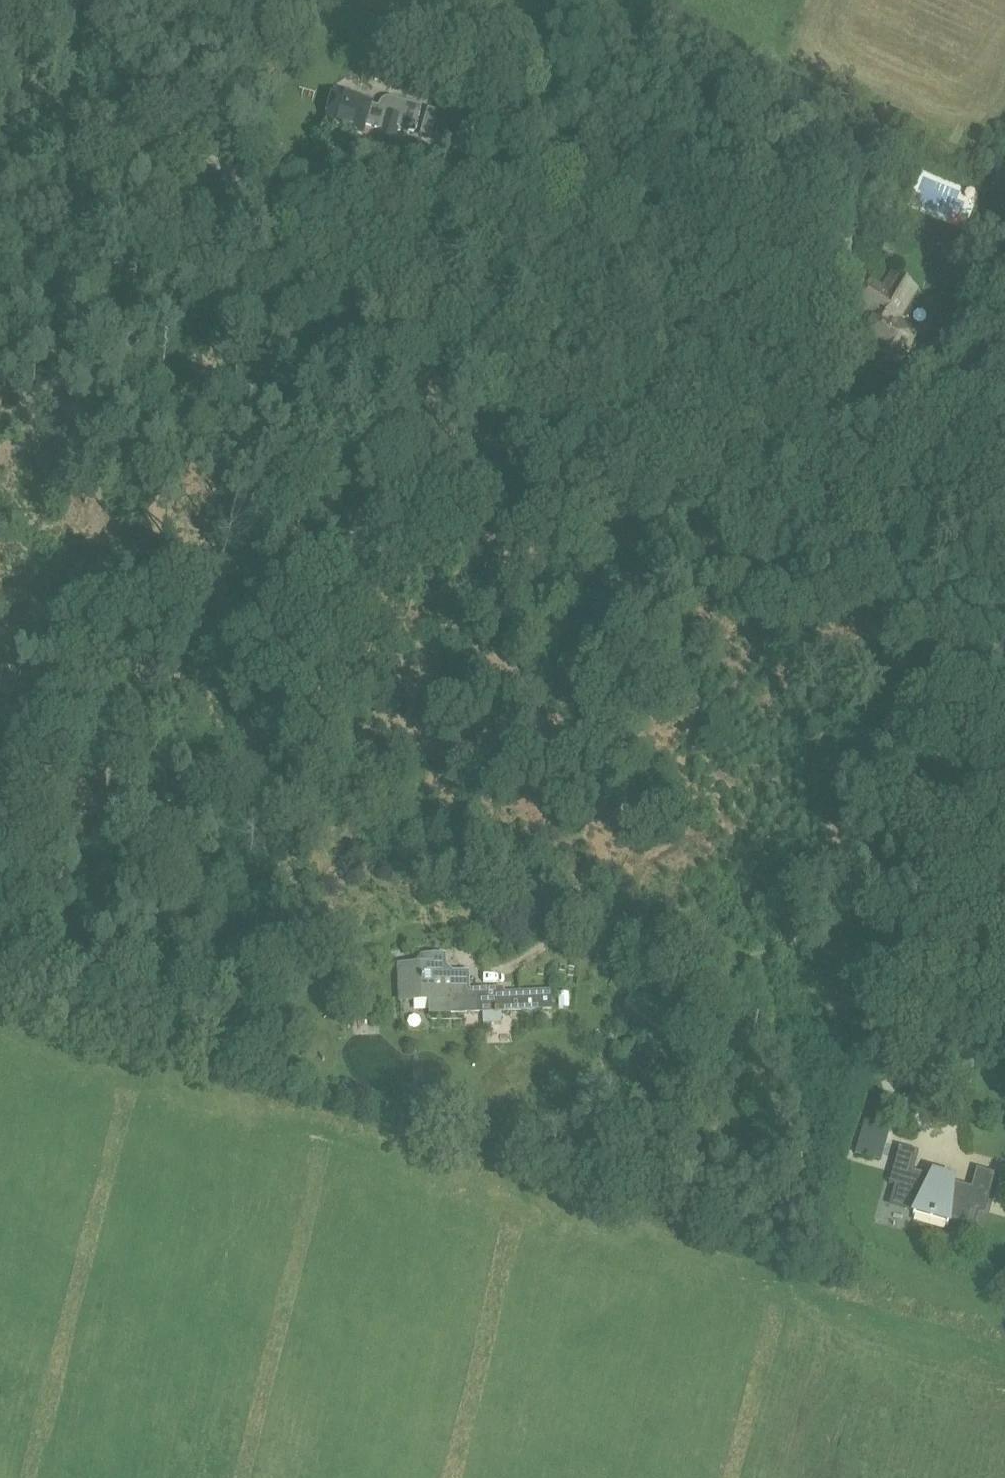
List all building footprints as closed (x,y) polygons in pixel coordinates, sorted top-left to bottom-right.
[(376,148),(389,152),(397,127),(414,132),(421,108),(388,98),(380,103),(379,108),(371,106),(372,104),(333,93),(325,120),(364,131),(365,125),(382,130),(376,148)] [(452,141),(470,153),(485,130),(467,118),(452,141)] [(879,352),(899,363),(906,352),(912,352),(917,344),(913,339),(917,332),(898,321),(915,291),(891,277),(884,291),(869,283),(856,305),(873,315),(863,333),(869,337),(867,340),(881,348),(879,352)] [(430,1000),(431,1014),(552,1008),(552,991),(504,993),(501,988),(468,990),(468,972),(455,973),(452,976),(445,976),(444,956),(421,957),(421,965),(399,966),(400,1001),(430,1000)] [(855,1156),(881,1162),(891,1127),(865,1120),(855,1156)] [(931,1217),(978,1229),(986,1200),(990,1201),(995,1183),(958,1173),(955,1184),(932,1178),(934,1170),(915,1164),(914,1169),(893,1164),(885,1195),(905,1201),(908,1191),(927,1196),(928,1195),(936,1197),(931,1217)]
